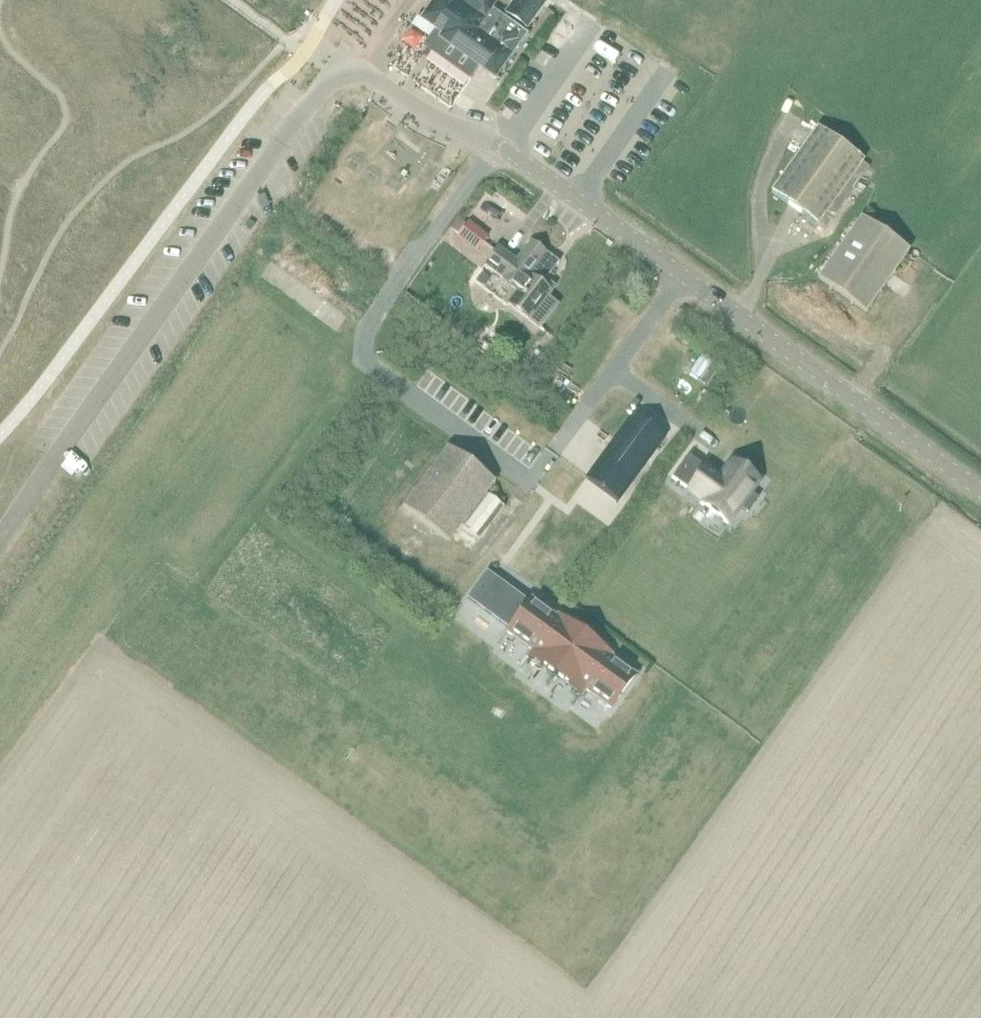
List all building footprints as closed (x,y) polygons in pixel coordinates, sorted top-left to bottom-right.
[(411,26),(429,39),(425,46),(432,51),(430,54),(430,55),(469,82),(478,68),(493,78),(523,36),(489,13),(498,0),(437,0),(423,19),(419,16),(411,26)] [(506,17),(524,30),(541,6),(532,0),(518,0),(506,17)] [(817,128),(771,193),(816,226),(863,160),(817,128)] [(861,218),(817,280),(865,314),(910,252),(861,218)] [(476,254),(488,237),(469,223),(466,226),(457,219),(450,229),(459,236),(456,239),(476,254)] [(499,251),(486,268),(517,292),(507,306),(529,322),(530,322),(539,329),(557,306),(547,299),(555,288),(542,279),(555,262),(530,243),(515,263),(499,251)] [(634,416),(587,481),(620,505),(667,440),(634,416)] [(689,457),(673,480),(703,503),(701,506),(729,526),(742,508),(749,514),(759,499),(752,494),(760,482),(732,462),(720,479),(689,457)] [(389,549),(386,554),(412,573),(441,532),(415,513),(413,515),(414,516),(390,549),(389,549)] [(466,553),(442,587),(468,606),(471,602),(470,602),(489,576),(492,572),(466,554),(466,553)] [(489,576),(471,602),(512,632),(513,632),(531,606),(489,576)] [(512,632),(510,636),(535,654),(536,655),(560,621),(534,602),(531,606),(513,632),(512,632)] [(535,654),(532,659),(558,678),(587,638),(561,619),(560,621),(536,655),(535,654)] [(587,638),(558,678),(585,697),(588,693),(588,692),(612,659),(614,657),(587,638)] [(612,659),(588,692),(588,693),(614,711),(638,678),(612,659)]
